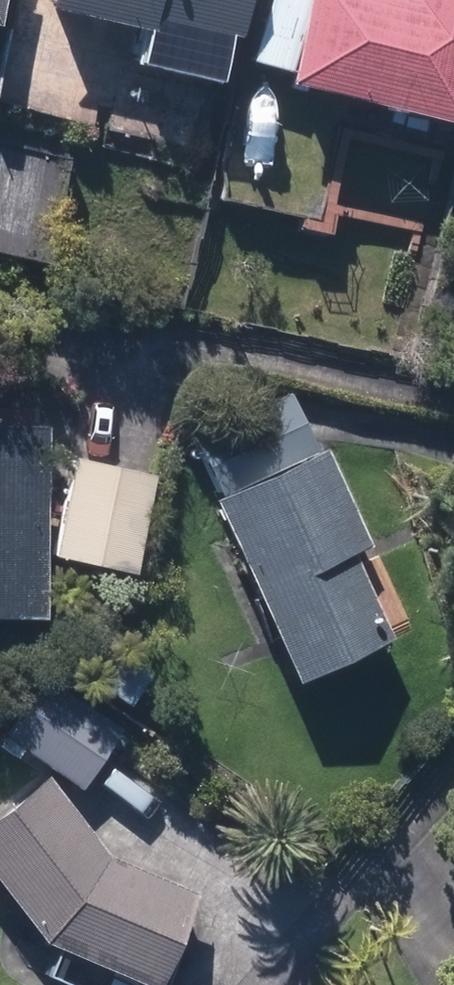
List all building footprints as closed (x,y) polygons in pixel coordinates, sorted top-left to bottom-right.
[(7,13),(10,0),(0,0),(0,11),(7,13)] [(161,17),(163,6),(245,25),(251,0),(91,0),(161,17)] [(300,70),(453,107),(453,0),(318,0),(300,70)] [(230,487),(222,491),(305,667),(396,625),(358,545),(376,536),(331,441),(324,444),(297,386),(203,429),(230,487)] [(54,418),(0,417),(0,603),(53,604),(54,418)] [(162,468),(83,451),(64,544),(142,560),(162,468)] [(54,674),(14,730),(88,782),(128,726),(54,674)] [(118,847),(53,766),(0,808),(0,863),(52,929),(165,980),(207,887),(118,847)]
